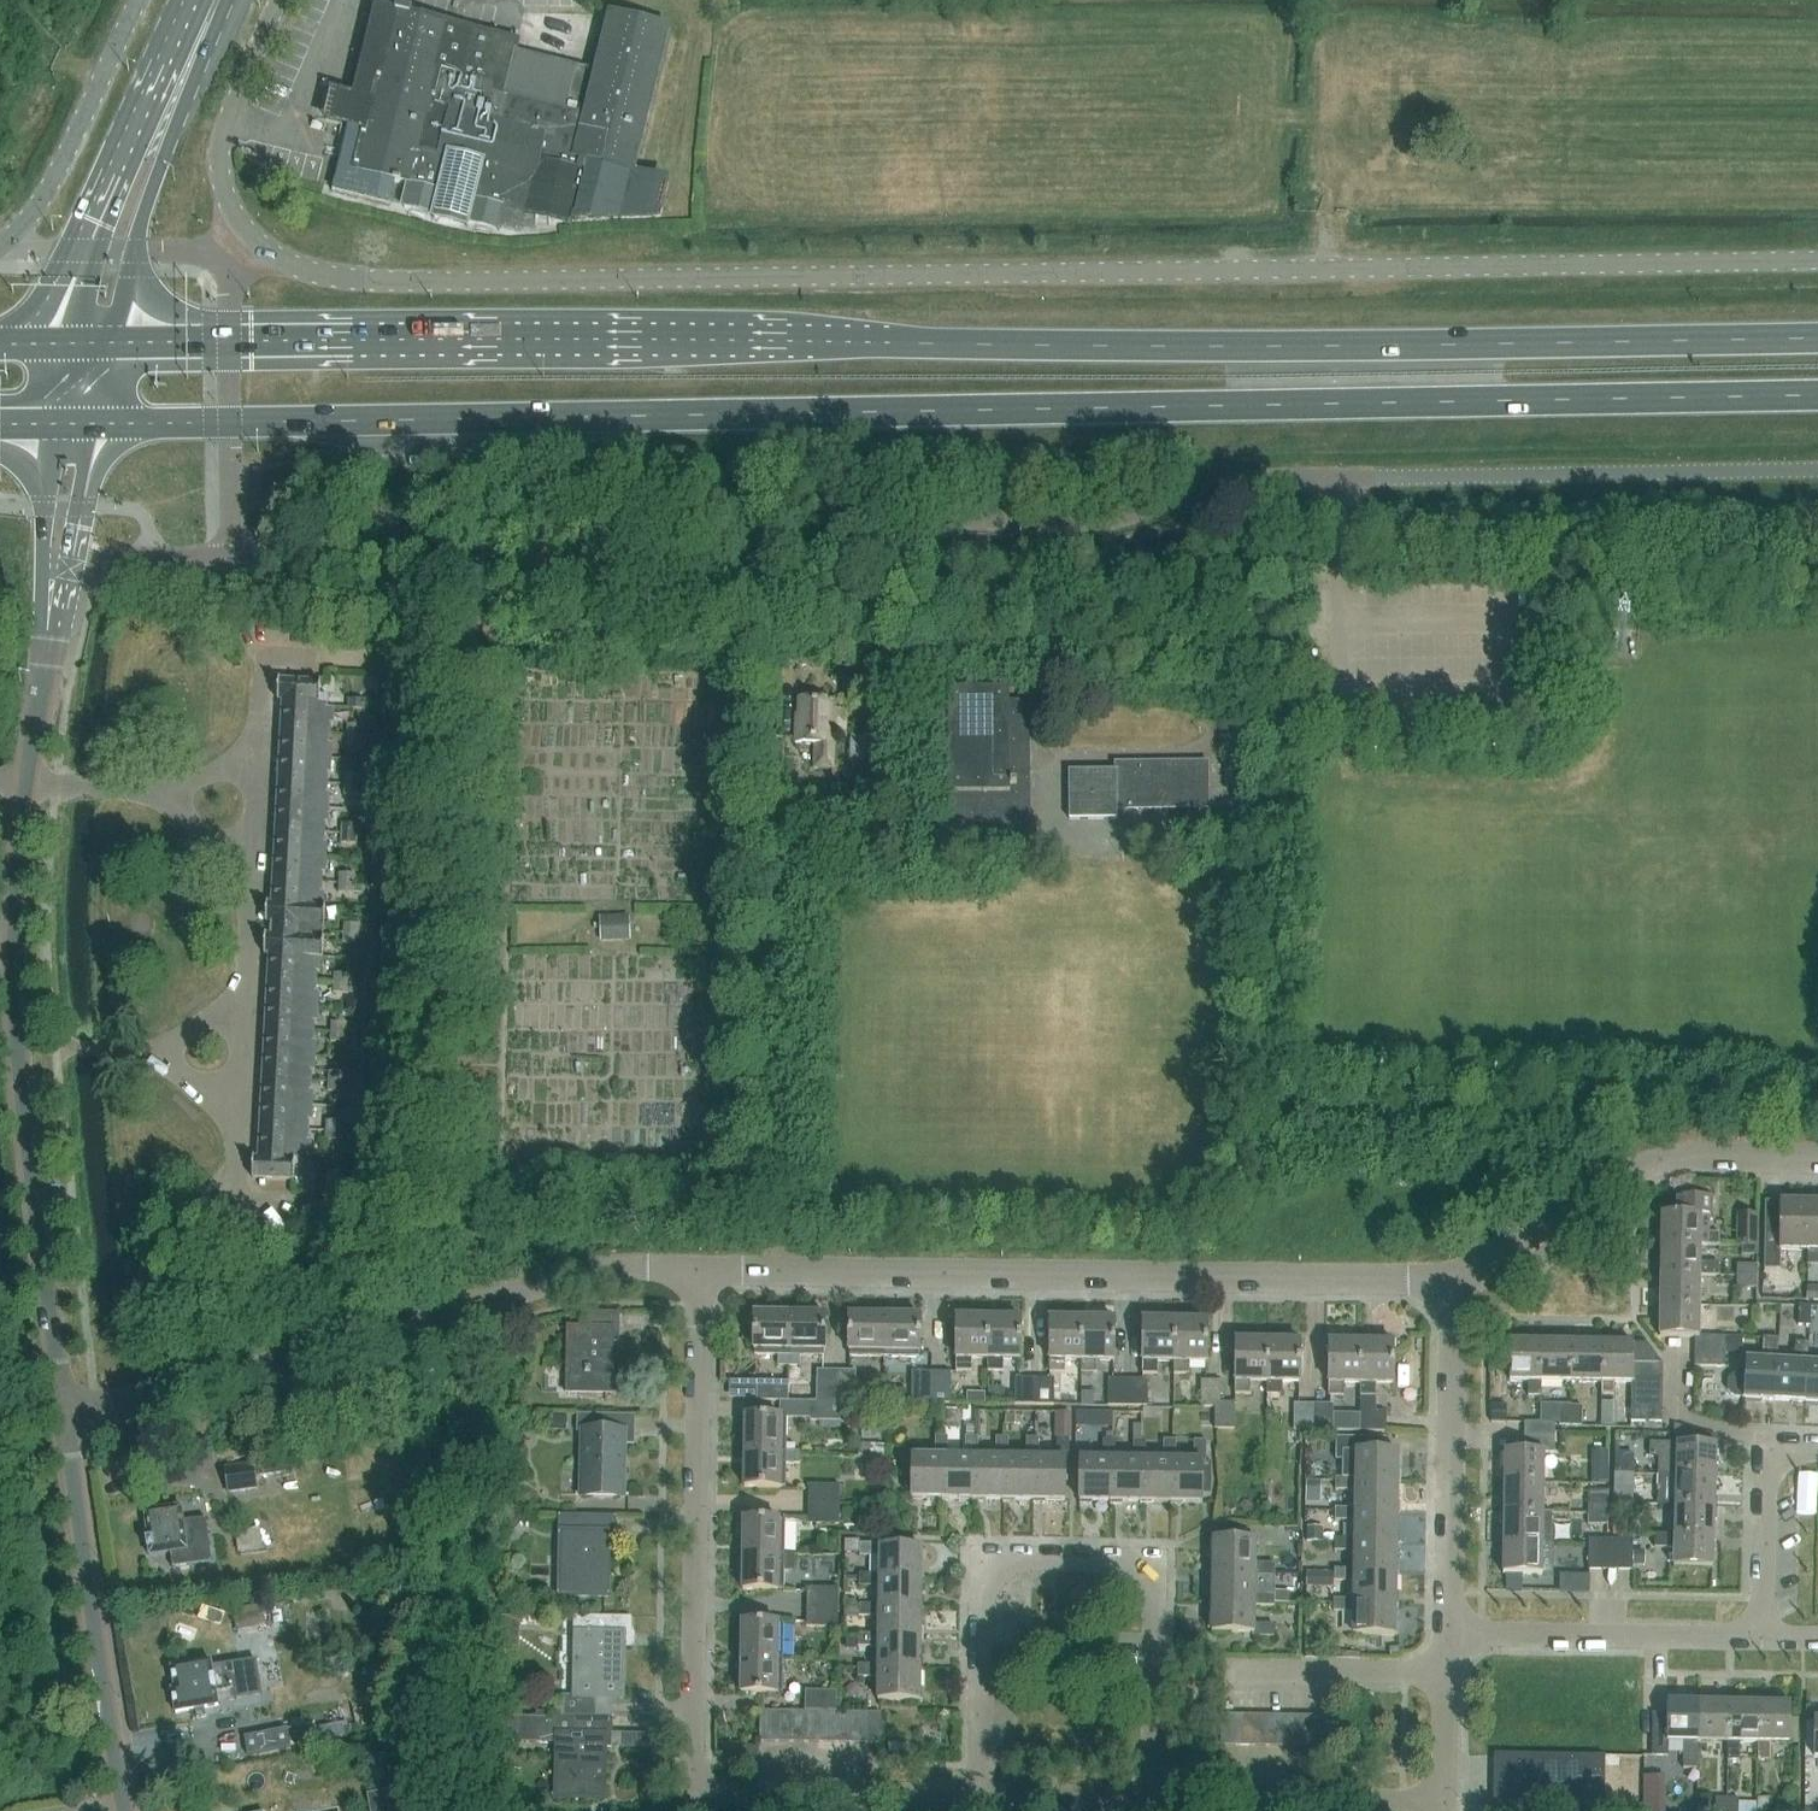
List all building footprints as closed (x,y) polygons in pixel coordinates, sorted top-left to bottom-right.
[(348,127),(332,191),(389,205),(394,183),(400,185),(401,183),(409,185),(404,203),(435,211),(434,214),(468,223),(469,219),(521,232),(525,215),(652,216),(662,180),(633,173),(669,28),(609,14),(592,85),(583,83),(586,71),(514,53),(517,43),(377,9),(354,104),(340,101),(338,108),(336,116),(350,119),(348,127)] [(282,700),(282,706),(326,708),(327,695),(320,695),(320,682),(279,680),(278,700),(282,700)] [(1010,690),(947,691),(948,795),(954,795),(954,834),(1032,834),(1031,703),(1010,704),(1010,690)] [(829,698),(798,698),(798,722),(794,722),(794,743),(816,743),(816,766),(833,766),(833,732),(828,732),(829,698)] [(365,700),(349,700),(348,710),(365,711),(365,700)] [(281,731),(329,733),(329,723),(332,723),(333,708),(326,708),(282,706),(281,731)] [(346,724),(346,734),(361,734),(361,724),(346,724)] [(329,733),(281,731),(279,756),(330,758),(331,743),(328,743),(329,733)] [(361,734),(346,734),(345,744),(361,744),(361,734)] [(883,762),(884,735),(853,734),(853,761),(883,762)] [(330,758),(279,756),(278,780),(326,783),(327,774),(329,774),(330,758)] [(883,763),(855,762),(854,793),(882,793),(883,763)] [(1069,772),(1069,819),(1118,819),(1118,808),(1206,808),(1206,763),(1114,763),(1114,772),(1069,772)] [(1225,789),(1243,789),(1243,765),(1225,764),(1225,789)] [(344,774),(344,783),(358,784),(358,774),(344,774)] [(326,783),(278,780),(277,805),(327,808),(328,792),(326,792),(326,783)] [(358,784),(344,783),(343,793),(358,793),(358,784)] [(327,808),(277,805),(275,830),(323,833),(324,823),(326,823),(327,808)] [(342,833),(356,834),(356,824),(342,823),(342,833)] [(323,833),(275,830),(274,855),(325,858),(325,842),(323,842),(323,833)] [(356,834),(342,833),(341,842),(355,843),(356,834)] [(273,880),(321,882),(322,872),(324,872),(325,858),(274,855),(273,880)] [(339,873),(339,883),(353,883),(353,874),(339,873)] [(266,904),(322,907),(323,891),(321,891),(321,882),(273,880),(272,903),(266,904)] [(353,883),(339,883),(339,892),(352,893),(353,883)] [(325,907),(322,907),(266,904),(265,924),(269,924),(269,929),(323,932),(325,907)] [(631,941),(630,915),(599,917),(600,942),(631,941)] [(344,924),(344,932),(360,933),(360,924),(344,924)] [(323,932),(269,929),(269,935),(265,935),(264,954),(268,955),(320,957),(320,956),(322,956),(323,932)] [(360,933),(344,932),(344,941),(359,942),(360,933)] [(267,979),(316,982),(317,972),(319,972),(320,957),(268,955),(267,979)] [(334,971),(334,981),(349,982),(349,972),(334,971)] [(316,982),(267,979),(266,1004),(317,1006),(318,991),(316,991),(316,982)] [(349,982),(334,981),(333,991),(348,992),(349,982)] [(317,1006),(266,1004),(265,1029),(314,1031),(314,1020),(316,1020),(317,1006)] [(331,1021),(331,1031),(345,1031),(345,1021),(331,1021)] [(314,1031),(265,1029),(263,1054),(315,1056),(316,1040),(313,1039),(314,1031)] [(345,1031),(331,1031),(331,1041),(345,1041),(345,1031)] [(315,1056),(263,1054),(262,1078),(311,1081),(312,1070),(314,1070),(315,1056)] [(329,1080),(343,1081),(343,1071),(329,1071),(329,1080)] [(311,1081),(262,1078),(261,1103),(312,1106),(313,1089),(311,1089),(311,1081)] [(343,1081),(329,1080),(329,1090),(343,1090),(343,1081)] [(312,1106),(261,1103),(259,1128),(309,1131),(309,1120),(311,1120),(312,1106)] [(326,1121),(326,1130),(341,1131),(341,1121),(326,1121)] [(309,1131),(259,1128),(258,1153),(310,1155),(311,1140),(308,1139),(309,1131)] [(341,1131),(326,1130),(326,1140),(340,1141),(341,1131)] [(310,1155),(258,1153),(258,1159),(254,1158),(253,1178),(295,1180),(296,1168),(303,1168),(303,1156),(310,1157),(310,1155)] [(1701,1244),(1719,1244),(1719,1231),(1708,1231),(1708,1214),(1710,1214),(1710,1196),(1673,1195),(1673,1212),(1660,1212),(1660,1244),(1701,1244)] [(1779,1248),(1806,1249),(1807,1201),(1780,1201),(1779,1220),(1764,1220),(1764,1269),(1779,1269),(1779,1248)] [(1806,1249),(1817,1249),(1817,1201),(1807,1201),(1806,1249)] [(1742,1247),(1758,1247),(1758,1214),(1736,1214),(1736,1247),(1742,1247)] [(349,1217),(333,1215),(331,1232),(347,1234),(349,1217)] [(1701,1244),(1660,1244),(1659,1276),(1700,1276),(1701,1272),(1719,1272),(1719,1260),(1701,1260),(1701,1244)] [(1758,1247),(1742,1247),(1742,1255),(1758,1255),(1758,1247)] [(1737,1265),(1737,1276),(1757,1276),(1757,1266),(1737,1265)] [(1700,1276),(1659,1276),(1659,1306),(1700,1305),(1700,1276)] [(1757,1276),(1737,1276),(1737,1288),(1756,1289),(1757,1276)] [(1807,1287),(1806,1301),(1817,1301),(1817,1287),(1807,1287)] [(1700,1305),(1659,1306),(1659,1337),(1663,1337),(1694,1337),(1694,1352),(1726,1352),(1726,1335),(1700,1335),(1700,1305)] [(1810,1326),(1811,1306),(1799,1306),(1798,1325),(1810,1326)] [(568,1327),(567,1392),(613,1392),(613,1341),(619,1341),(619,1312),(582,1311),(581,1327),(568,1327)] [(753,1353),(778,1353),(777,1364),(788,1364),(788,1353),(789,1313),(754,1312),(753,1353)] [(789,1313),(788,1353),(788,1364),(799,1364),(800,1353),(824,1354),(825,1313),(789,1313)] [(850,1354),(884,1355),(884,1314),(848,1314),(848,1349),(850,1349),(850,1354)] [(884,1314),(884,1355),(917,1356),(918,1350),(920,1350),(921,1315),(884,1314)] [(969,1357),(988,1357),(988,1316),(956,1315),(955,1369),(968,1369),(969,1357)] [(988,1316),(988,1357),(987,1369),(1001,1369),(1001,1357),(1019,1357),(1020,1317),(988,1316)] [(1063,1358),(1081,1358),(1081,1318),(1050,1317),(1049,1371),(1063,1371),(1063,1358)] [(1081,1318),(1081,1358),(1081,1371),(1095,1371),(1095,1358),(1114,1358),(1114,1318),(1081,1318)] [(1156,1360),(1173,1360),(1174,1319),(1142,1318),(1141,1372),(1155,1372),(1156,1360)] [(1174,1319),(1173,1360),(1173,1372),(1187,1373),(1187,1360),(1206,1361),(1207,1320),(1174,1319)] [(1734,1395),(1742,1396),(1742,1397),(1772,1399),(1775,1359),(1777,1360),(1779,1338),(1763,1337),(1761,1359),(1745,1358),(1744,1373),(1736,1372),(1731,1375),(1727,1379),(1726,1388),(1730,1392),(1734,1395)] [(1743,1338),(1727,1337),(1726,1353),(1742,1354),(1743,1338)] [(1266,1381),(1266,1340),(1234,1340),(1234,1393),(1250,1393),(1250,1381),(1266,1381)] [(1266,1340),(1266,1381),(1266,1393),(1281,1393),(1281,1380),(1299,1381),(1299,1340),(1266,1340)] [(1509,1378),(1527,1378),(1526,1393),(1540,1393),(1540,1379),(1541,1340),(1510,1340),(1509,1378)] [(1541,1340),(1540,1379),(1570,1380),(1571,1341),(1541,1340)] [(1342,1383),(1361,1383),(1361,1341),(1328,1341),(1327,1395),(1342,1395),(1342,1383)] [(1361,1341),(1361,1383),(1360,1430),(1387,1430),(1387,1410),(1375,1410),(1375,1383),(1393,1383),(1393,1342),(1361,1341)] [(1571,1341),(1570,1380),(1601,1381),(1601,1342),(1571,1341)] [(1775,1359),(1772,1399),(1804,1401),(1807,1362),(1809,1343),(1794,1341),(1793,1361),(1777,1360),(1775,1359)] [(1614,1381),(1631,1382),(1631,1377),(1631,1362),(1657,1362),(1657,1357),(1647,1343),(1633,1343),(1633,1342),(1601,1342),(1601,1381),(1600,1393),(1614,1394),(1614,1381)] [(1693,1367),(1696,1367),(1726,1367),(1726,1352),(1694,1352),(1693,1367)] [(1662,1362),(1657,1362),(1631,1362),(1631,1377),(1662,1377),(1662,1362)] [(1807,1362),(1804,1401),(1817,1402),(1817,1362),(1807,1362)] [(816,1400),(835,1401),(836,1372),(817,1371),(816,1400)] [(836,1372),(835,1401),(843,1401),(843,1404),(855,1403),(856,1371),(842,1372),(836,1372)] [(911,1402),(931,1402),(932,1371),(911,1371),(911,1402)] [(932,1371),(931,1402),(950,1402),(950,1371),(932,1371)] [(1035,1404),(1035,1377),(1014,1377),(1014,1404),(1035,1404)] [(1051,1377),(1035,1377),(1035,1404),(1051,1403),(1051,1377)] [(1631,1377),(1631,1382),(1631,1390),(1662,1391),(1662,1377),(1631,1377)] [(1127,1404),(1128,1379),(1108,1378),(1108,1404),(1127,1404)] [(757,1399),(780,1399),(788,1400),(788,1380),(757,1379),(757,1399)] [(1145,1379),(1128,1379),(1127,1404),(1145,1405),(1145,1379)] [(1218,1402),(1219,1380),(1201,1380),(1200,1406),(1215,1406),(1218,1402)] [(1631,1390),(1630,1406),(1662,1407),(1662,1391),(1631,1390)] [(985,1393),(967,1393),(966,1404),(985,1405),(985,1393)] [(842,1420),(842,1404),(843,1404),(843,1401),(835,1401),(816,1400),(816,1401),(810,1401),(810,1400),(788,1400),(780,1399),(780,1417),(744,1417),(744,1451),(786,1451),(786,1417),(811,1417),(810,1419),(842,1420)] [(1218,1402),(1215,1406),(1215,1428),(1234,1428),(1234,1402),(1218,1402)] [(1314,1429),(1314,1404),(1294,1404),(1294,1429),(1314,1429)] [(1314,1404),(1314,1429),(1333,1429),(1333,1404),(1314,1404)] [(1570,1427),(1571,1406),(1560,1405),(1559,1426),(1570,1427)] [(1583,1406),(1571,1406),(1570,1427),(1582,1427),(1583,1406)] [(1661,1421),(1662,1407),(1630,1406),(1630,1420),(1661,1421)] [(1086,1413),(1077,1412),(1076,1427),(1081,1427),(1086,1423),(1086,1413)] [(1107,1428),(1112,1428),(1112,1413),(1102,1413),(1102,1423),(1107,1428)] [(633,1414),(578,1414),(578,1493),(628,1493),(628,1441),(633,1441),(633,1414)] [(1350,1430),(1360,1430),(1361,1414),(1350,1414),(1350,1430)] [(1554,1431),(1554,1426),(1554,1422),(1524,1422),(1524,1437),(1554,1437),(1554,1431)] [(1657,1475),(1658,1475),(1714,1476),(1716,1435),(1674,1425),(1674,1435),(1679,1435),(1679,1443),(1649,1443),(1648,1457),(1658,1457),(1657,1475)] [(1355,1476),(1355,1479),(1397,1480),(1397,1450),(1385,1450),(1385,1436),(1335,1435),(1335,1458),(1342,1458),(1342,1476),(1355,1476)] [(943,1498),(944,1456),(948,1456),(948,1437),(936,1437),(936,1455),(911,1455),(911,1456),(901,1456),(901,1469),(910,1469),(910,1498),(943,1498)] [(1504,1452),(1504,1482),(1542,1482),(1543,1453),(1553,1453),(1554,1437),(1524,1437),(1524,1452),(1504,1452)] [(974,1499),(974,1457),(978,1457),(978,1438),(966,1438),(965,1456),(948,1456),(944,1456),(943,1498),(974,1499)] [(1006,1499),(1006,1457),(1008,1457),(1009,1438),(996,1438),(996,1457),(978,1457),(974,1457),(974,1499),(1006,1499)] [(1035,1500),(1036,1458),(1038,1458),(1038,1439),(1027,1439),(1026,1457),(1008,1457),(1006,1457),(1006,1499),(1035,1500)] [(1038,1458),(1036,1458),(1035,1500),(1065,1500),(1066,1459),(1069,1459),(1069,1439),(1058,1439),(1058,1458),(1038,1458)] [(1112,1501),(1112,1460),(1116,1459),(1117,1440),(1104,1440),(1103,1459),(1081,1459),(1079,1500),(1112,1501)] [(1143,1502),(1143,1460),(1146,1460),(1147,1441),(1134,1440),(1134,1460),(1116,1459),(1112,1460),(1112,1501),(1143,1502)] [(1172,1503),(1173,1460),(1176,1460),(1176,1442),(1165,1441),(1164,1460),(1146,1460),(1143,1460),(1143,1502),(1172,1503)] [(1176,1460),(1173,1460),(1172,1503),(1201,1503),(1202,1490),(1203,1462),(1207,1462),(1207,1442),(1195,1441),(1194,1461),(1176,1460)] [(251,1451),(252,1463),(223,1467),(227,1491),(256,1488),(254,1475),(283,1472),(280,1447),(251,1451)] [(786,1451),(744,1451),(744,1487),(780,1487),(780,1486),(786,1486),(786,1463),(800,1463),(800,1451),(786,1451)] [(1632,1453),(1616,1452),(1614,1474),(1631,1475),(1632,1453)] [(1203,1462),(1202,1490),(1211,1491),(1212,1463),(1207,1462),(1203,1462)] [(1609,1467),(1590,1467),(1590,1483),(1608,1484),(1609,1467)] [(1714,1476),(1675,1475),(1658,1475),(1658,1506),(1674,1506),(1674,1504),(1714,1506),(1714,1476)] [(1397,1480),(1355,1479),(1355,1476),(1342,1476),(1335,1476),(1335,1488),(1355,1488),(1355,1507),(1354,1510),(1396,1511),(1397,1480)] [(1306,1494),(1321,1494),(1321,1482),(1306,1482),(1306,1494)] [(1504,1482),(1503,1511),(1542,1512),(1542,1482),(1504,1482)] [(808,1503),(840,1503),(840,1484),(808,1484),(808,1503)] [(1614,1489),(1613,1503),(1629,1504),(1632,1504),(1633,1489),(1614,1489)] [(1588,1492),(1588,1503),(1608,1503),(1608,1492),(1588,1492)] [(840,1503),(808,1503),(808,1522),(839,1522),(840,1503)] [(1608,1514),(1608,1503),(1588,1503),(1588,1514),(1608,1514)] [(1674,1504),(1674,1506),(1673,1534),(1713,1535),(1714,1506),(1674,1504)] [(180,1505),(145,1510),(148,1531),(146,1531),(150,1554),(171,1550),(173,1567),(213,1561),(207,1517),(182,1520),(180,1505)] [(1396,1511),(1354,1510),(1355,1507),(1336,1507),(1336,1519),(1353,1519),(1353,1537),(1354,1540),(1396,1541),(1396,1511)] [(1551,1512),(1542,1512),(1503,1511),(1503,1543),(1541,1543),(1551,1543),(1551,1512)] [(1612,1533),(1617,1533),(1629,1533),(1629,1513),(1617,1512),(1613,1512),(1612,1533)] [(504,1529),(513,1531),(520,1525),(518,1516),(509,1513),(502,1519),(504,1529)] [(1588,1514),(1587,1525),(1607,1526),(1608,1514),(1588,1514)] [(617,1517),(560,1516),(558,1595),(610,1596),(611,1545),(616,1546),(617,1517)] [(743,1554),(784,1554),(784,1520),(779,1520),(779,1519),(744,1518),(743,1554)] [(263,1528),(238,1532),(241,1552),(267,1548),(263,1528)] [(1324,1528),(1307,1528),(1307,1542),(1323,1542),(1324,1528)] [(1212,1539),(1212,1571),(1256,1570),(1255,1574),(1274,1575),(1274,1562),(1256,1562),(1256,1540),(1250,1539),(1250,1531),(1224,1530),(1223,1539),(1212,1539)] [(1617,1533),(1617,1539),(1619,1539),(1618,1570),(1632,1571),(1632,1566),(1632,1550),(1633,1533),(1629,1533),(1617,1533)] [(1712,1567),(1713,1535),(1673,1534),(1655,1533),(1655,1545),(1673,1546),(1672,1566),(1712,1567)] [(1396,1541),(1354,1540),(1353,1537),(1335,1537),(1335,1548),(1353,1548),(1353,1568),(1353,1571),(1396,1572),(1396,1541)] [(1588,1569),(1605,1570),(1605,1539),(1589,1538),(1588,1569)] [(1619,1539),(1617,1539),(1605,1539),(1605,1570),(1618,1570),(1619,1539)] [(879,1574),(879,1576),(921,1577),(922,1546),(881,1545),(881,1543),(861,1542),(844,1542),(844,1554),(879,1555),(879,1574)] [(1541,1574),(1541,1543),(1503,1543),(1502,1573),(1541,1574)] [(1632,1566),(1645,1566),(1646,1550),(1632,1550),(1632,1566)] [(784,1589),(784,1567),(795,1567),(795,1554),(784,1554),(743,1554),(743,1589),(778,1590),(778,1589),(784,1589)] [(1396,1572),(1353,1571),(1353,1568),(1334,1568),(1334,1580),(1353,1580),(1353,1598),(1352,1600),(1395,1602),(1396,1572)] [(1255,1593),(1255,1574),(1256,1570),(1212,1571),(1211,1599),(1254,1600),(1254,1605),(1274,1605),(1274,1603),(1289,1603),(1289,1591),(1273,1591),(1273,1593),(1255,1593)] [(1321,1587),(1321,1572),(1307,1572),(1306,1587),(1321,1587)] [(921,1577),(879,1576),(879,1574),(860,1573),(860,1585),(879,1585),(879,1603),(878,1606),(921,1606),(921,1577)] [(807,1606),(839,1607),(839,1586),(807,1586),(807,1606)] [(1395,1602),(1352,1600),(1353,1598),(1333,1598),(1333,1610),(1353,1610),(1352,1633),(1395,1634),(1395,1602)] [(1254,1605),(1254,1600),(1211,1599),(1211,1632),(1252,1633),(1252,1636),(1273,1636),(1273,1624),(1254,1623),(1254,1605)] [(921,1606),(878,1606),(879,1603),(860,1602),(860,1615),(878,1615),(878,1634),(877,1638),(920,1638),(921,1606)] [(262,1604),(233,1609),(237,1630),(265,1625),(262,1604)] [(839,1625),(839,1607),(807,1606),(806,1625),(839,1625)] [(859,1609),(843,1609),(843,1619),(858,1619),(859,1609)] [(564,1696),(564,1718),(596,1718),(613,1719),(613,1698),(626,1698),(627,1646),(631,1646),(632,1618),(575,1617),(574,1696),(564,1696)] [(742,1621),(742,1658),(784,1659),(784,1622),(742,1621)] [(920,1638),(877,1638),(878,1634),(859,1634),(859,1645),(877,1645),(877,1663),(876,1668),(920,1669),(920,1638)] [(846,1639),(846,1650),(857,1650),(857,1640),(846,1639)] [(1389,1648),(1390,1658),(1400,1657),(1400,1648),(1389,1648)] [(784,1659),(742,1658),(742,1692),(778,1692),(778,1690),(784,1690),(784,1659)] [(210,1660),(173,1667),(176,1689),(173,1690),(177,1712),(197,1708),(199,1718),(207,1717),(205,1707),(218,1705),(215,1692),(232,1689),(234,1698),(261,1693),(255,1659),(245,1661),(211,1667),(210,1660)] [(920,1669),(876,1668),(877,1663),(859,1663),(858,1675),(877,1676),(877,1698),(919,1699),(920,1669)] [(837,1689),(806,1688),(806,1708),(837,1708),(837,1689)] [(1652,1714),(1652,1720),(1651,1755),(1666,1755),(1666,1740),(1682,1740),(1682,1767),(1695,1767),(1696,1741),(1696,1701),(1667,1700),(1667,1714),(1652,1714)] [(1696,1741),(1727,1742),(1728,1702),(1696,1701),(1696,1741)] [(1758,1702),(1728,1702),(1727,1742),(1726,1759),(1738,1759),(1739,1742),(1757,1742),(1758,1702)] [(1789,1703),(1758,1702),(1757,1742),(1757,1759),(1769,1760),(1770,1742),(1799,1742),(1799,1719),(1789,1718),(1789,1703)] [(761,1741),(776,1741),(777,1712),(761,1712),(761,1741)] [(791,1712),(777,1712),(776,1741),(791,1741),(791,1712)] [(791,1741),(806,1741),(806,1712),(791,1712),(791,1741)] [(806,1741),(821,1741),(822,1712),(806,1712),(806,1741)] [(821,1741),(836,1741),(837,1712),(822,1712),(821,1741)] [(836,1741),(841,1741),(851,1741),(851,1712),(837,1712),(836,1741)] [(866,1741),(867,1712),(851,1712),(851,1741),(866,1741)] [(867,1712),(866,1741),(881,1741),(882,1713),(867,1712)] [(1235,1745),(1236,1715),(1221,1715),(1220,1745),(1235,1745)] [(1236,1715),(1235,1745),(1250,1746),(1251,1715),(1236,1715)] [(1251,1715),(1250,1746),(1266,1746),(1266,1715),(1251,1715)] [(1266,1715),(1266,1746),(1281,1746),(1281,1716),(1266,1715)] [(1296,1746),(1296,1716),(1281,1716),(1281,1746),(1296,1746)] [(1296,1716),(1296,1746),(1310,1746),(1310,1716),(1296,1716)] [(503,1717),(503,1743),(560,1744),(559,1798),(603,1799),(604,1748),(613,1748),(613,1719),(596,1718),(564,1718),(503,1717)] [(1806,1718),(1805,1758),(1817,1759),(1817,1718),(1806,1718)] [(1328,1737),(1328,1719),(1314,1719),(1314,1737),(1328,1737)] [(247,1755),(291,1747),(287,1729),(244,1737),(247,1755)] [(1602,1754),(1494,1752),(1493,1803),(1601,1804),(1602,1754)] [(398,1791),(368,1796),(370,1810),(402,1810),(398,1791)] [(1716,1810),(1726,1810),(1726,1799),(1716,1799),(1716,1810)] [(1726,1810),(1737,1810),(1738,1800),(1726,1799),(1726,1810)] [(1767,1799),(1756,1799),(1757,1810),(1768,1810),(1767,1799)] [(1642,1810),(1663,1810),(1663,1802),(1642,1802),(1642,1810)]
